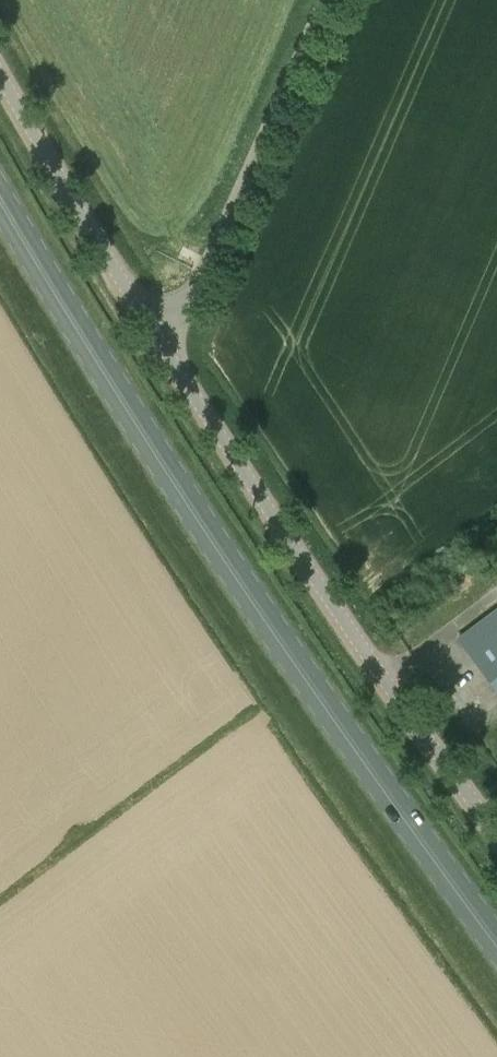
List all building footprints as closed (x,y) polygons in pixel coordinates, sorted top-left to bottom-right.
[(457,637),(496,692),(496,607),(457,637)]
